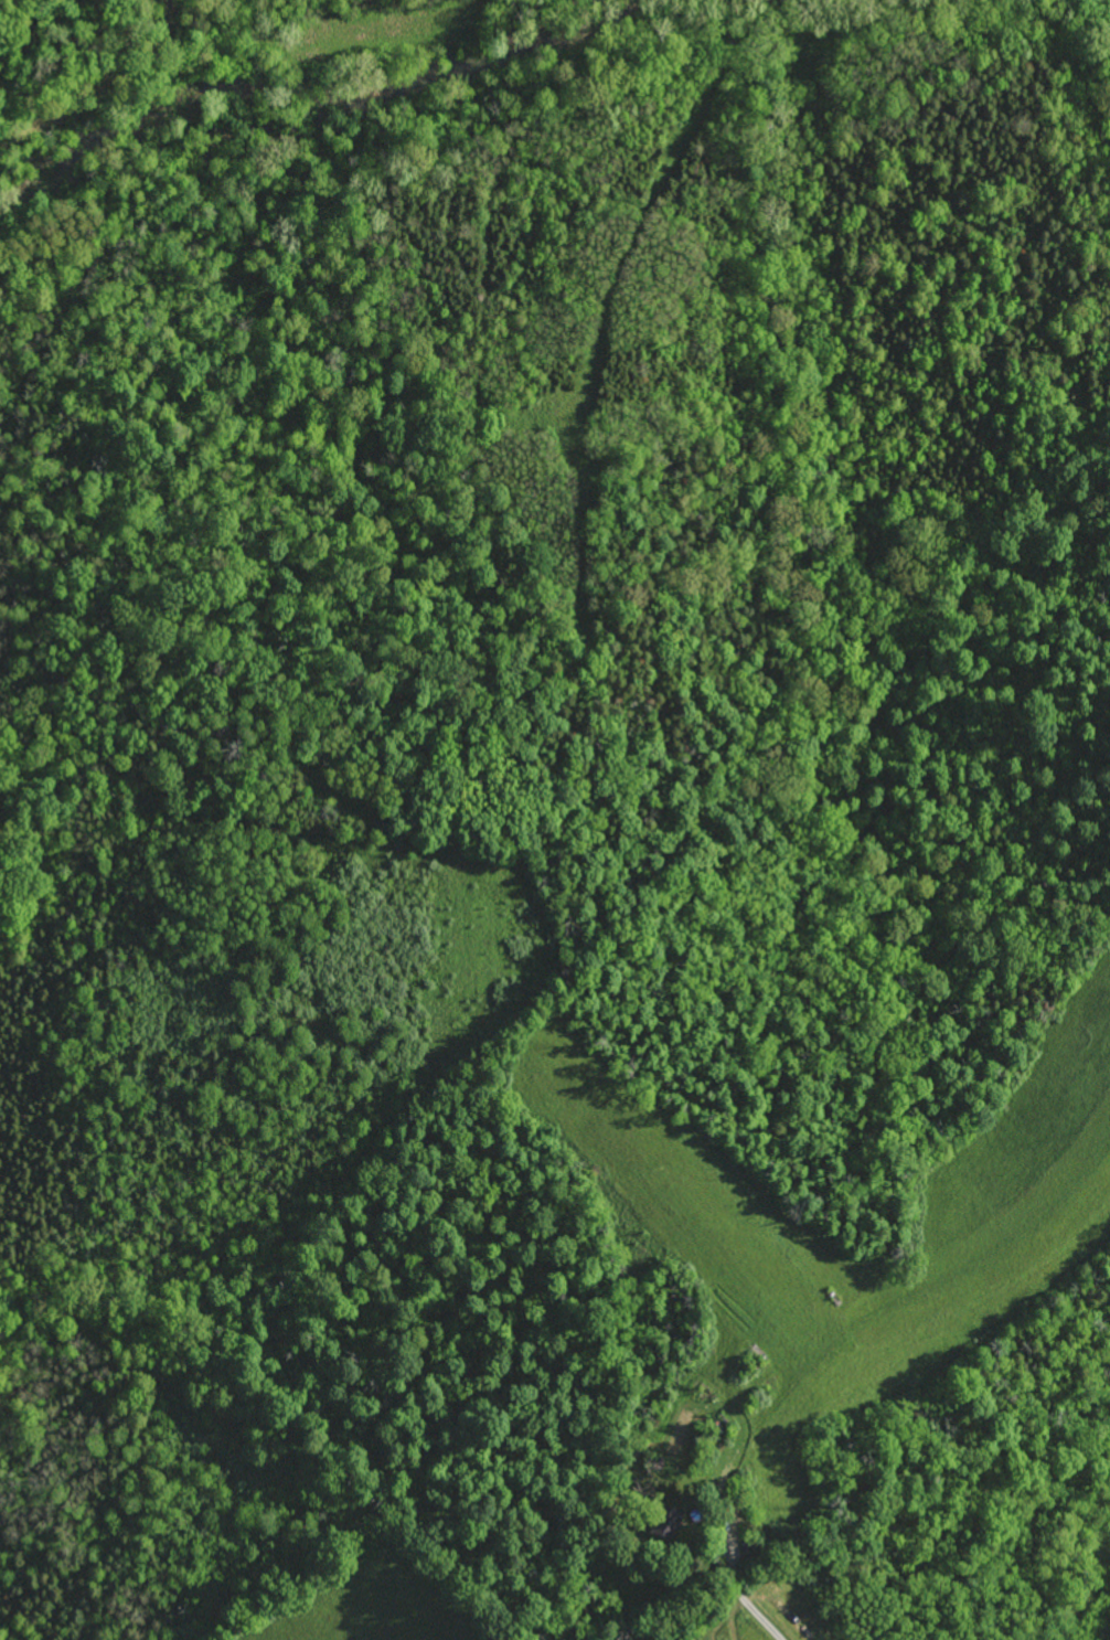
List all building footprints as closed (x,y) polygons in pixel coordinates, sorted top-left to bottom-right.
[(647,1534),(669,1538),(675,1509),(653,1505),(647,1534)]
